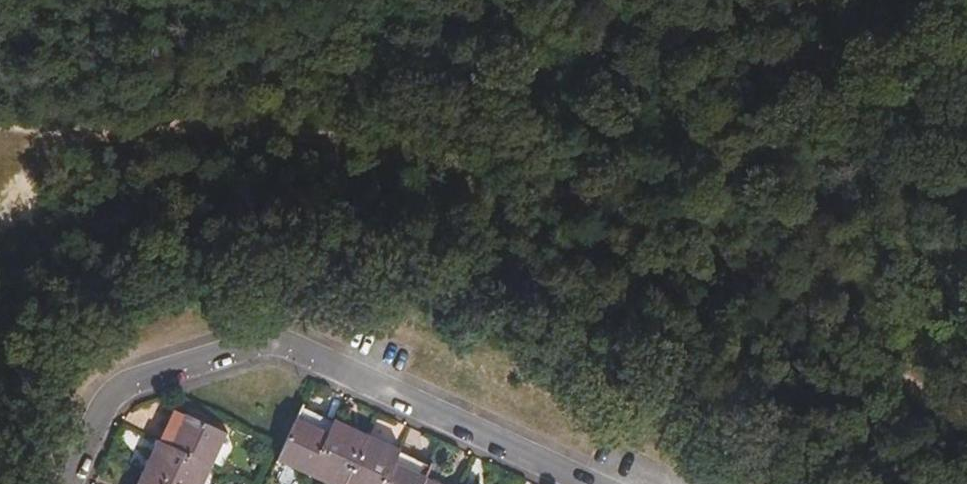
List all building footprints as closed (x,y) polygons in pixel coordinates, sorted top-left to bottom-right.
[(216,435),(165,412),(131,483),(193,483),(216,435)] [(421,478),(294,420),(272,467),(309,483),(418,483),(421,478)]
